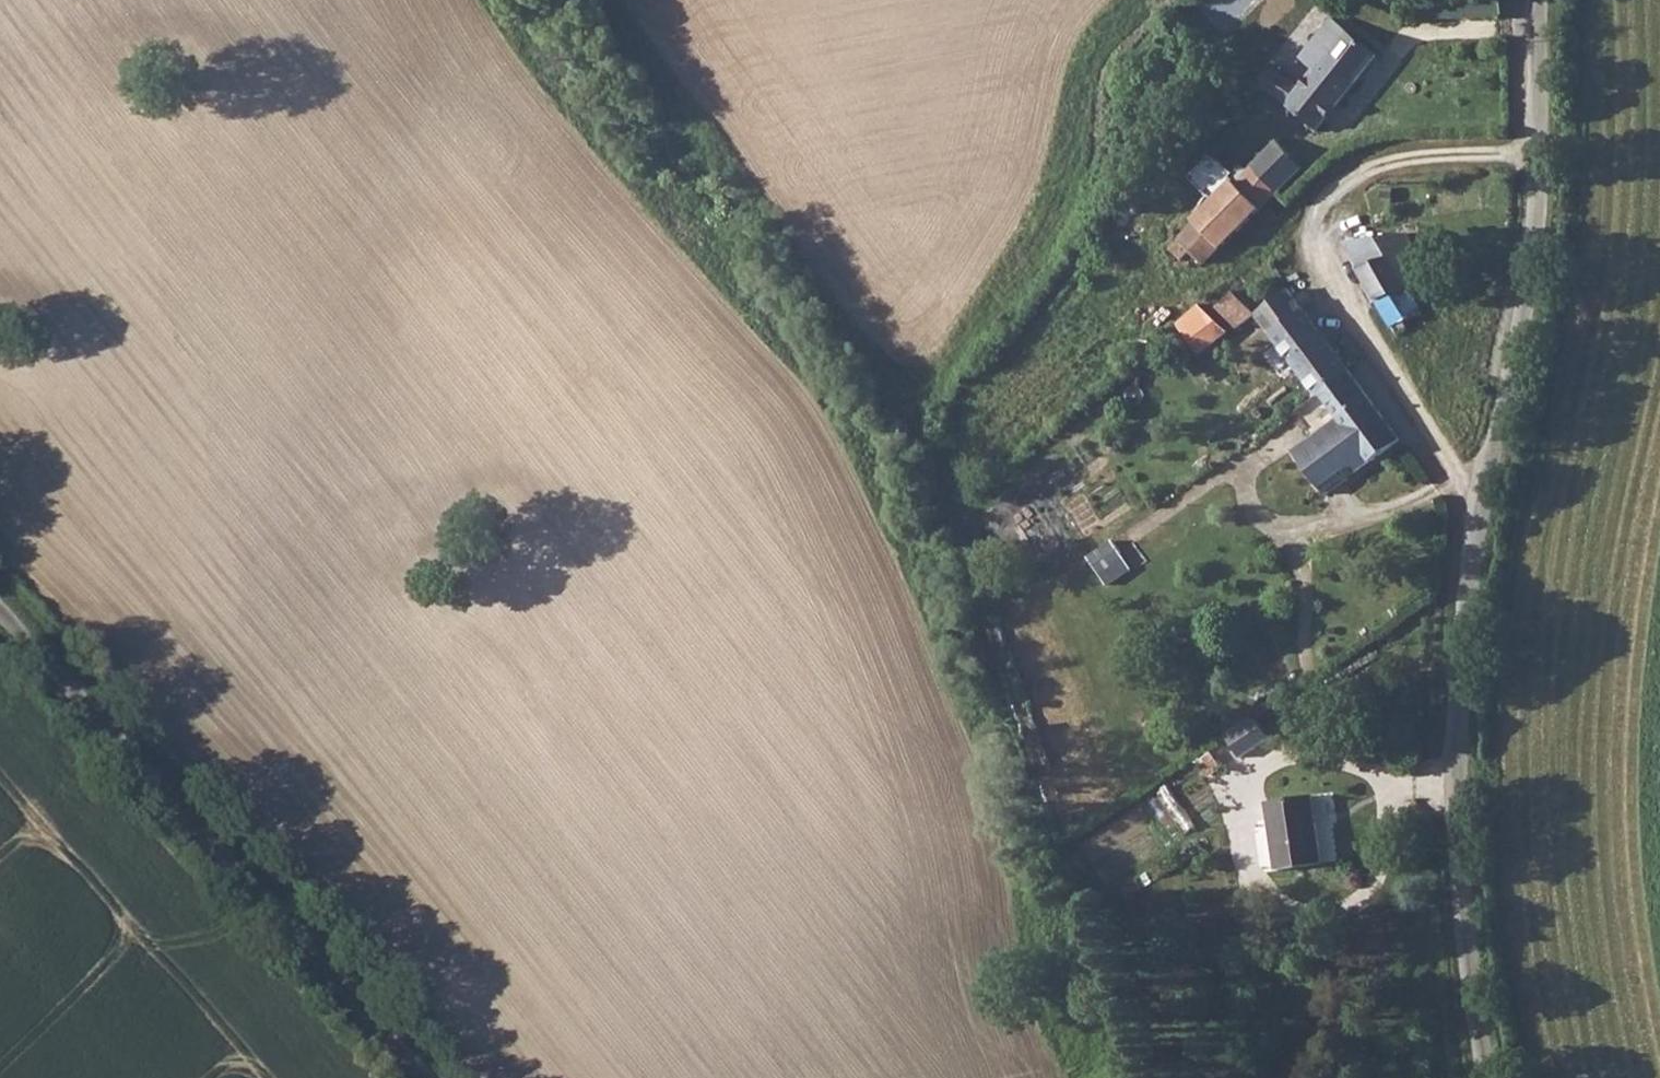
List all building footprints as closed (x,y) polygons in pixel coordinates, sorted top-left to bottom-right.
[(1509,0),(1425,0),(1425,9),(1509,6),(1509,0)] [(1386,47),(1335,10),(1306,51),(1319,62),(1305,80),(1279,61),(1268,80),(1291,95),(1288,103),(1329,122),(1386,47)] [(1254,160),(1280,190),(1306,163),(1280,134),(1254,160)] [(1208,260),(1267,203),(1280,190),(1254,160),(1240,172),(1225,156),(1207,173),(1218,186),(1197,203),(1197,220),(1183,234),(1208,260)] [(1416,280),(1433,270),(1434,270),(1410,223),(1388,226),(1416,280)] [(1381,295),(1416,280),(1388,226),(1362,231),(1373,258),(1363,262),(1381,295)] [(1201,268),(1208,260),(1183,234),(1175,242),(1201,268)] [(1381,295),(1401,330),(1413,325),(1411,314),(1429,307),(1416,280),(1381,295)] [(1275,336),(1312,309),(1292,283),(1257,308),(1275,336)] [(1254,304),(1234,287),(1219,303),(1243,324),(1257,308),(1254,304)] [(1300,360),(1306,369),(1339,344),(1312,309),(1275,336),(1294,366),(1300,360)] [(1320,399),(1330,391),(1356,367),(1352,362),(1339,344),(1306,369),(1303,370),(1308,383),(1320,399)] [(1359,431),(1387,409),(1356,367),(1330,391),(1343,409),(1359,431)] [(1404,430),(1387,409),(1359,431),(1343,409),(1295,445),(1328,489),(1404,430)] [(1106,586),(1132,570),(1112,540),(1087,556),(1106,586)] [(1279,795),(1289,862),(1332,857),(1320,790),(1279,795)]
